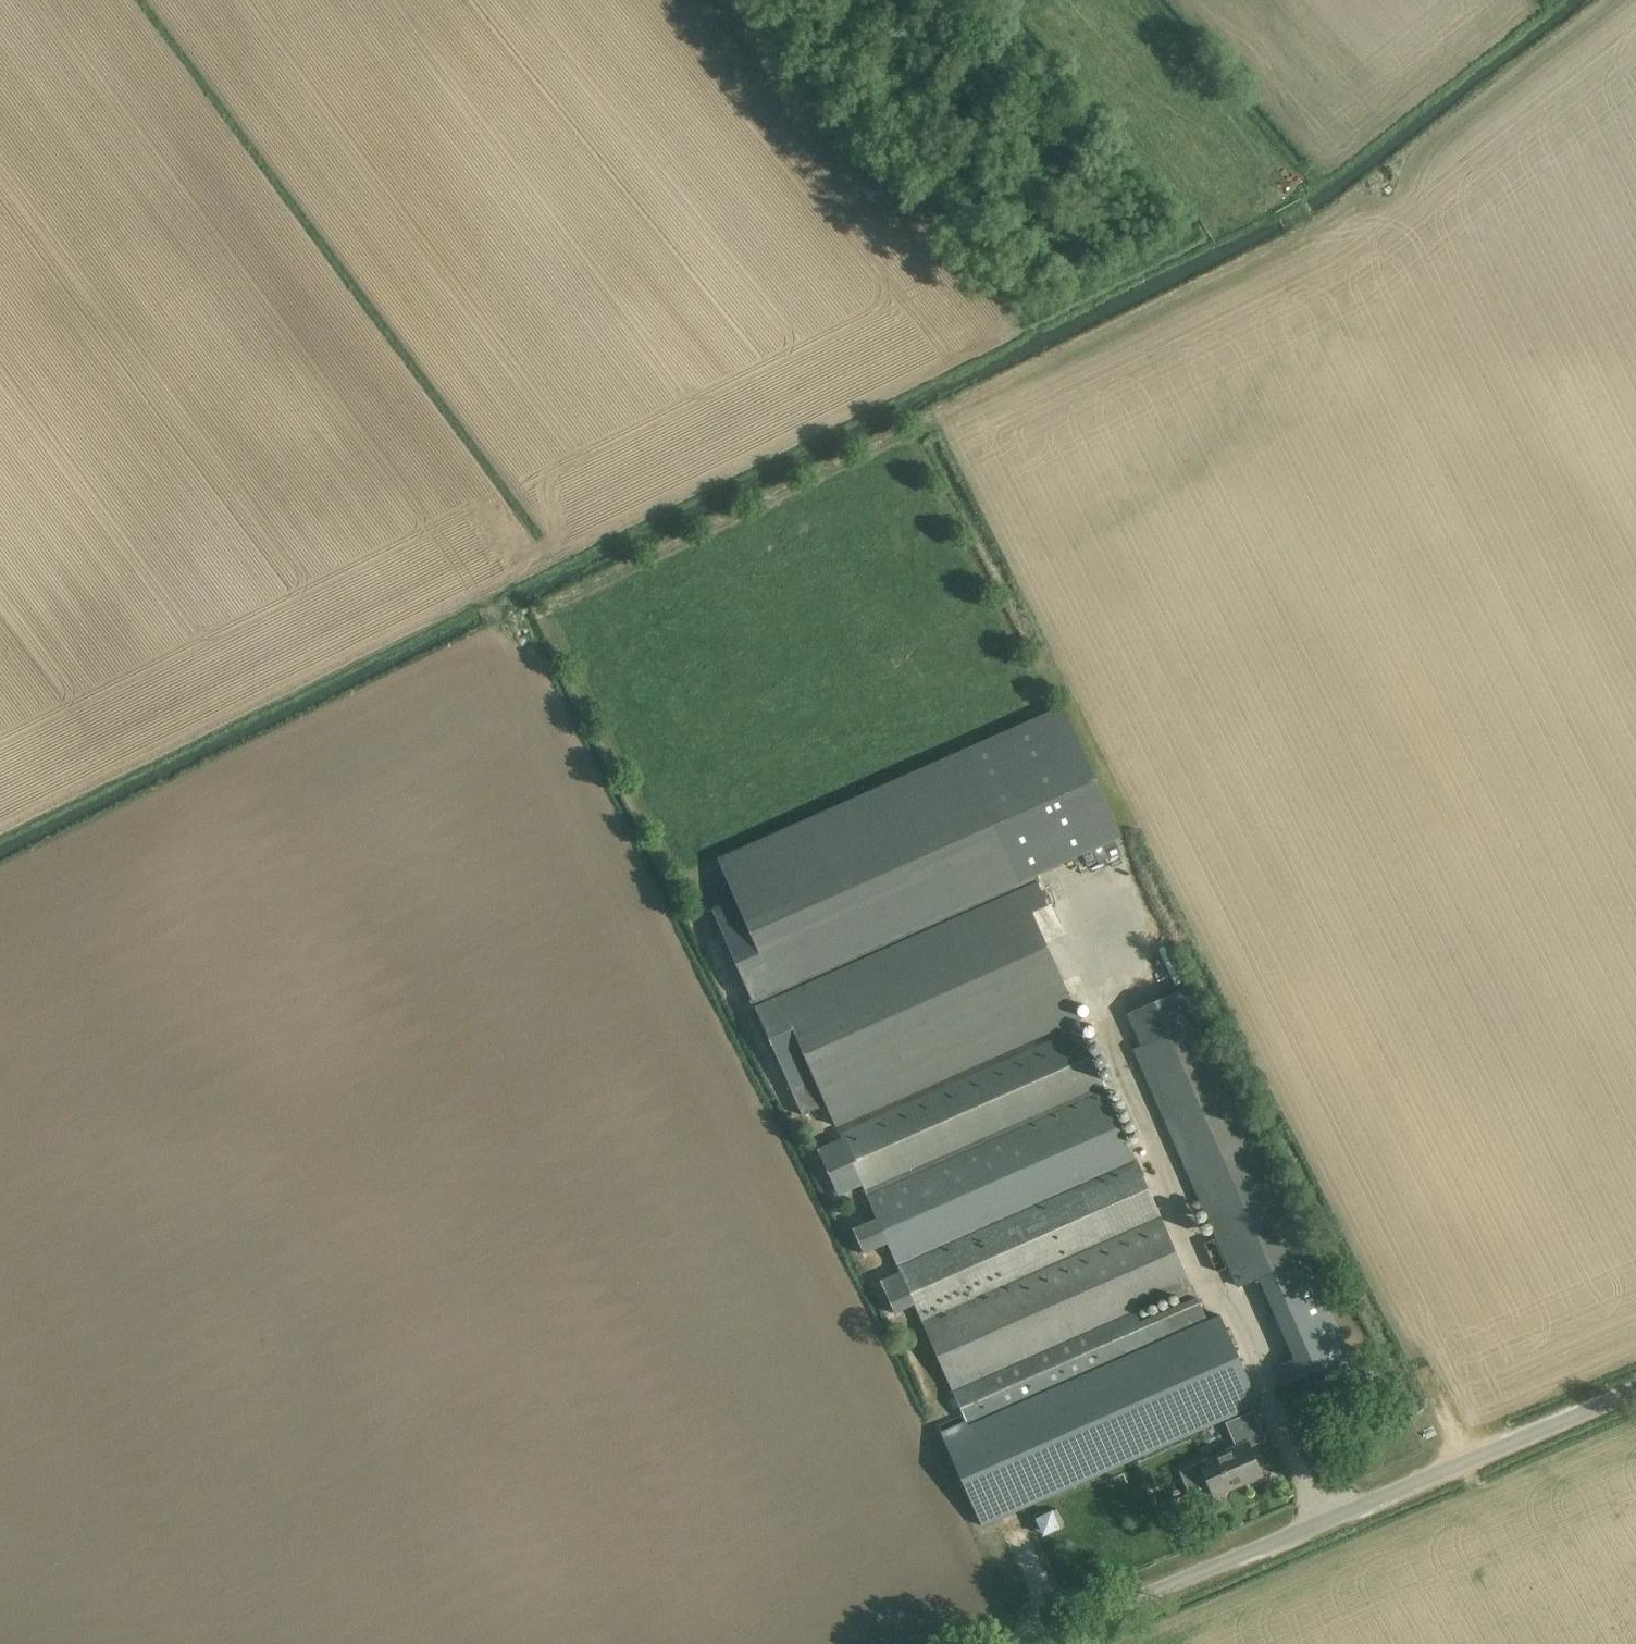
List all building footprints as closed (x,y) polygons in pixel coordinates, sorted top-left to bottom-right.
[(1065,706),(718,859),(736,899),(712,909),(803,1116),(827,1105),(836,1127),(1075,1021),(1028,915),(1048,906),(1035,875),(1123,836),(1065,706)] [(1135,1048),(1239,1287),(1307,1257),(1203,1019),(1135,1048)] [(915,1304),(968,1427),(1209,1320),(1197,1296),(1137,1322),(1132,1311),(1191,1285),(1079,1029),(840,1135),(841,1137),(819,1147),(840,1197),(863,1186),(877,1217),(853,1228),(865,1253),(887,1242),(900,1271),(881,1280),(896,1313),(915,1304)] [(1282,1387),(1304,1379),(1307,1386),(1329,1376),(1326,1369),(1351,1358),(1316,1278),(1268,1299),(1295,1359),(1274,1367),(1282,1387)] [(968,1427),(943,1438),(982,1527),(1260,1404),(1221,1315),(1209,1320),(968,1427)] [(1200,1462),(1180,1471),(1189,1493),(1209,1485),(1214,1496),(1263,1475),(1250,1447),(1266,1440),(1254,1411),(1226,1423),(1236,1446),(1200,1462)] [(1036,1519),(1042,1531),(1058,1524),(1062,1522),(1057,1510),(1036,1519)]
